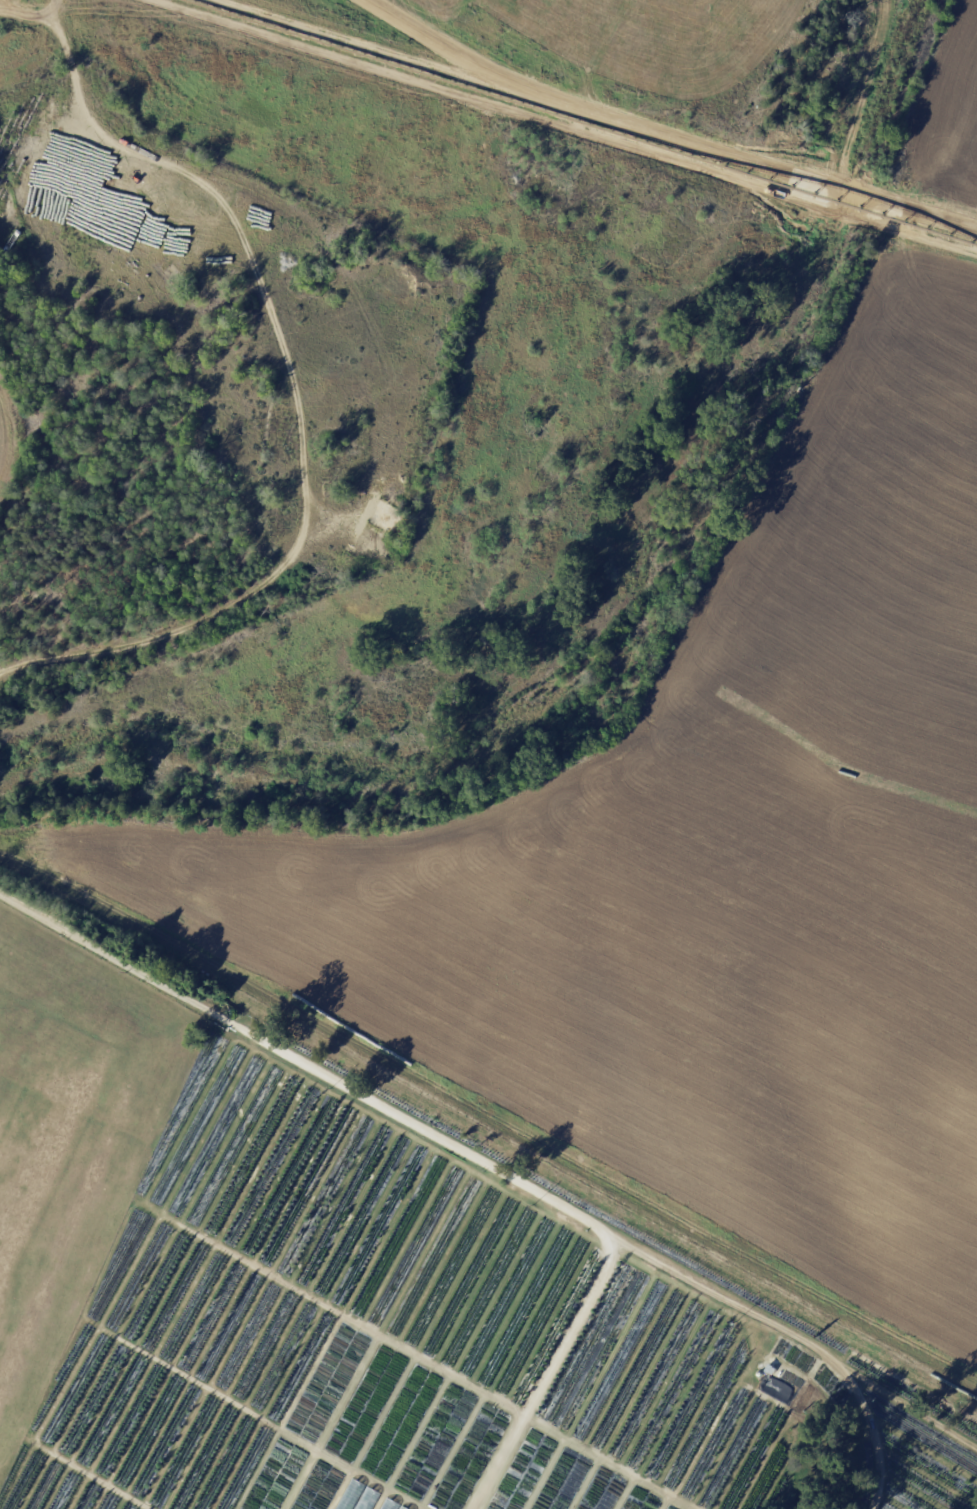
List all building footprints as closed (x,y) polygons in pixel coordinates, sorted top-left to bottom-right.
[(768,1364),(776,1369),(772,1376),(764,1371),(768,1364)]
